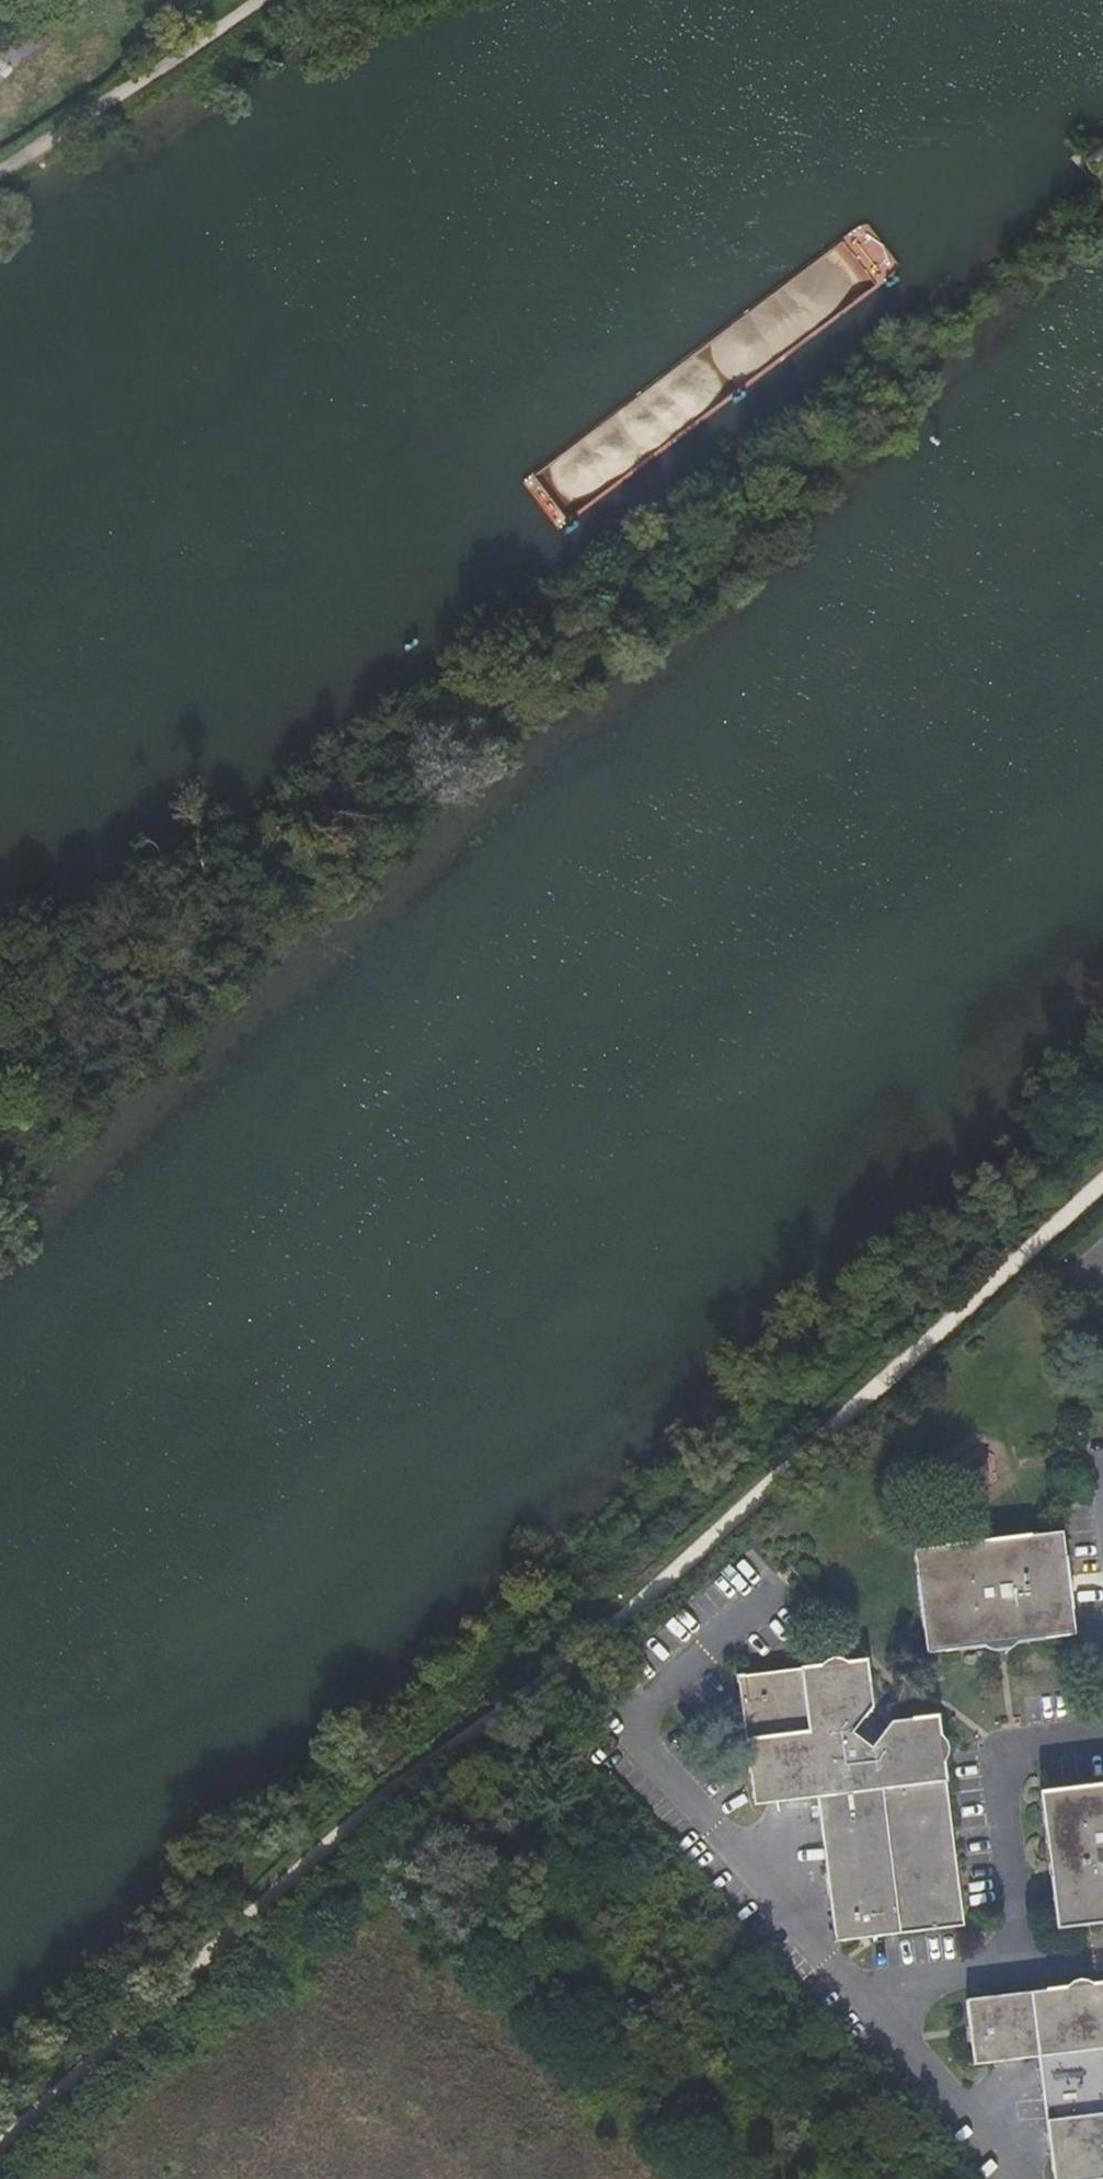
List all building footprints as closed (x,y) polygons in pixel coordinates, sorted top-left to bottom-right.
[(1095,181),(1102,175),(1102,139),(1077,156),(1095,181)] [(921,1562),(930,1651),(987,1644),(991,1638),(1015,1635),(1019,1640),(1079,1633),(1080,1628),(1070,1545),(921,1562)] [(820,1795),(839,1938),(964,1922),(937,1712),(893,1717),(888,1725),(869,1710),(873,1706),(867,1659),(739,1676),(756,1803),(781,1800),(781,1799),(820,1795)] [(1060,1928),(1102,1922),(1102,1784),(1041,1793),(1060,1928)] [(968,1999),(977,2065),(1038,2057),(1053,2178),(1097,2178),(1102,2178),(1102,1983),(968,1999)]
